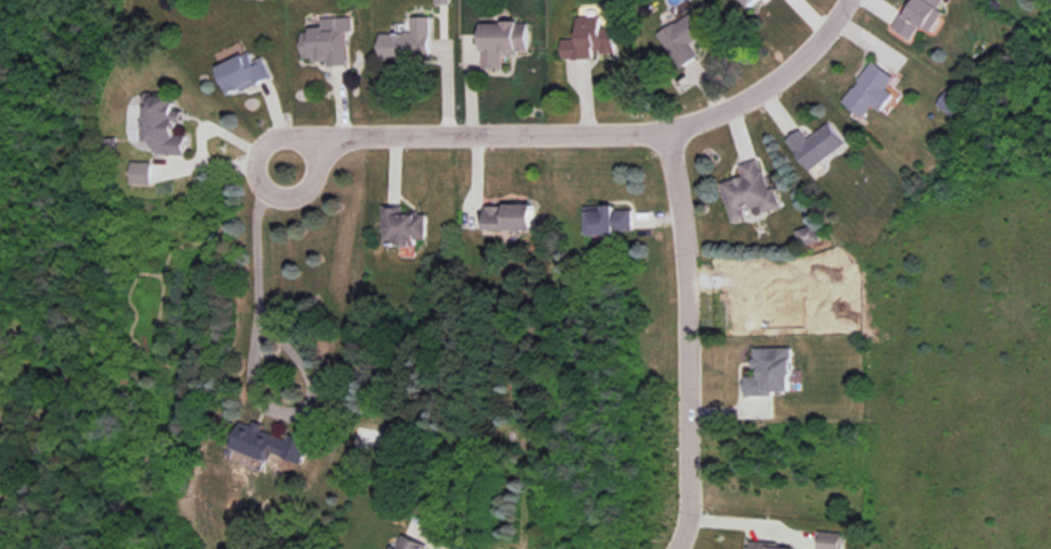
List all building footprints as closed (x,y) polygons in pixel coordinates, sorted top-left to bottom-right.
[(753,10),(763,0),(744,0),(753,10)] [(951,2),(948,0),(913,0),(894,29),(913,41),(922,26),(931,33),(951,2)] [(700,58),(692,45),(724,25),(711,3),(661,34),(683,70),(700,58)] [(433,60),(433,17),(412,18),(413,34),(381,34),(383,61),(433,60)] [(565,60),(618,58),(617,28),(604,28),(604,17),(580,17),(581,39),(564,40),(565,60)] [(348,65),(346,20),(324,21),(324,29),(304,30),(305,66),(348,65)] [(485,23),(485,71),(504,71),(504,55),(530,55),(530,23),(485,23)] [(274,80),(265,58),(257,60),(254,54),(222,66),(233,97),(274,80)] [(887,90),(896,78),(876,62),(843,102),(864,118),(875,105),(883,112),(894,97),(887,90)] [(963,101),(946,90),(936,105),(953,116),(963,101)] [(150,108),(150,155),(190,155),(190,117),(178,117),(178,98),(155,98),(157,108),(150,108)] [(811,140),(803,130),(789,141),(812,172),(849,144),(833,123),(811,140)] [(735,224),(779,212),(765,160),(742,166),(746,179),(724,185),(735,224)] [(133,185),(153,185),(153,164),(134,164),(133,185)] [(488,207),(488,233),(539,233),(539,207),(488,207)] [(384,247),(428,247),(428,210),(385,209),(384,247)] [(590,236),(635,236),(635,210),(590,210),(590,236)] [(820,242),(817,225),(796,229),(800,247),(820,242)] [(747,395),(794,395),(794,348),(758,349),(758,376),(747,376),(747,395)] [(289,439),(245,423),(235,448),(246,452),(242,459),(267,469),(274,451),(303,463),(312,442),(290,434),(289,439)] [(386,459),(390,432),(359,426),(354,453),(386,459)] [(821,533),(821,548),(844,548),(844,533),(821,533)] [(435,542),(403,534),(398,548),(433,548),(435,542)]
